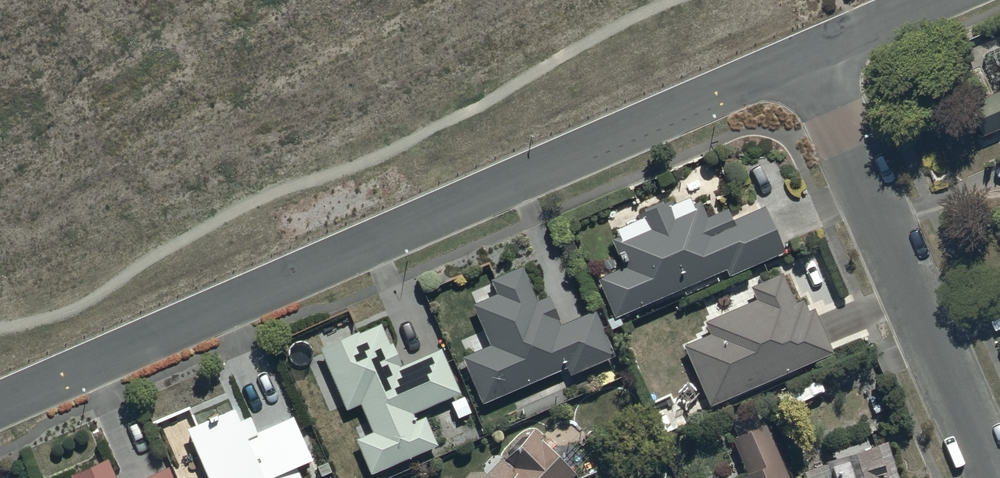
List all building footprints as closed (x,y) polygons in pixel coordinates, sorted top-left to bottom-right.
[(969,106),(985,141),(999,135),(999,92),(969,106)] [(609,244),(622,272),(597,283),(615,322),(724,275),(727,281),(783,257),(763,210),(729,224),(725,214),(706,222),(699,206),(690,210),(688,204),(671,212),(668,205),(636,219),(639,224),(616,234),(619,240),(609,244)] [(462,359),(482,408),(566,373),(569,379),(613,360),(594,313),(558,328),(546,301),(536,305),(522,271),(488,285),(494,299),(471,309),(487,349),(462,359)] [(709,340),(683,350),(709,412),(833,358),(815,314),(807,317),(802,304),(794,307),(782,278),(749,292),(755,305),(704,326),(709,340)] [(400,370),(391,349),(388,350),(379,328),(319,353),(346,416),(360,410),(366,423),(355,428),(361,442),(355,444),(369,477),(375,477),(437,452),(424,421),(415,425),(412,419),(458,399),(439,354),(400,370)] [(296,475),(311,468),(291,423),(256,438),(249,424),(238,429),(232,416),(185,437),(204,477),(297,477),(296,475)] [(763,429),(730,444),(745,477),(784,477),(763,429)] [(500,462),(485,477),(572,477),(588,461),(571,444),(554,462),(539,447),(542,443),(533,435),(503,465),(500,462)] [(885,447),(825,469),(828,477),(896,477),(885,447)] [(107,465),(77,477),(113,477),(107,465)]
